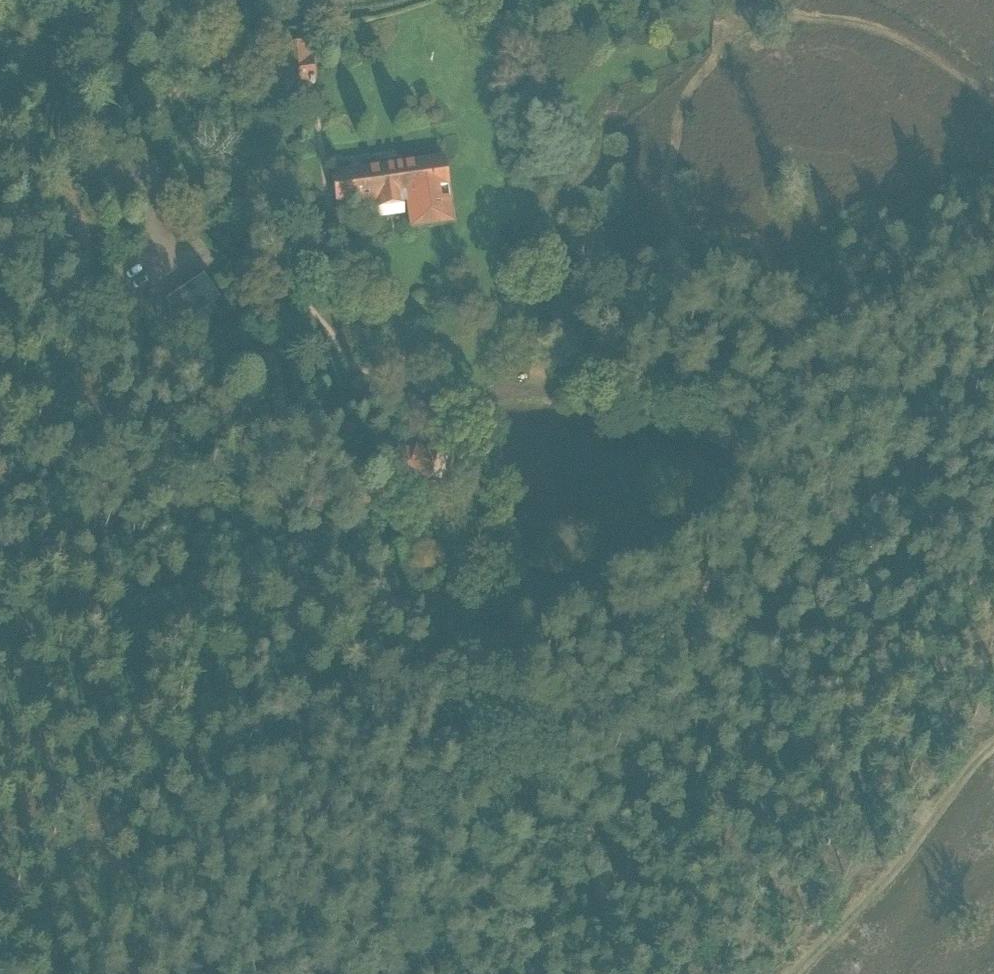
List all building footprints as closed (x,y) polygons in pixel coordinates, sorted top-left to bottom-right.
[(314,84),(309,44),(282,47),(285,73),(286,73),(286,68),(297,67),(299,85),(314,84)] [(415,219),(440,216),(438,202),(447,200),(443,158),(409,162),(413,203),(415,219)] [(376,207),(413,203),(409,162),(388,164),(388,160),(378,162),(379,166),(331,173),(336,209),(375,203),(376,207)] [(165,301),(182,325),(220,300),(203,275),(165,301)] [(430,479),(438,451),(416,445),(415,449),(398,445),(390,474),(409,479),(410,474),(430,479)]
